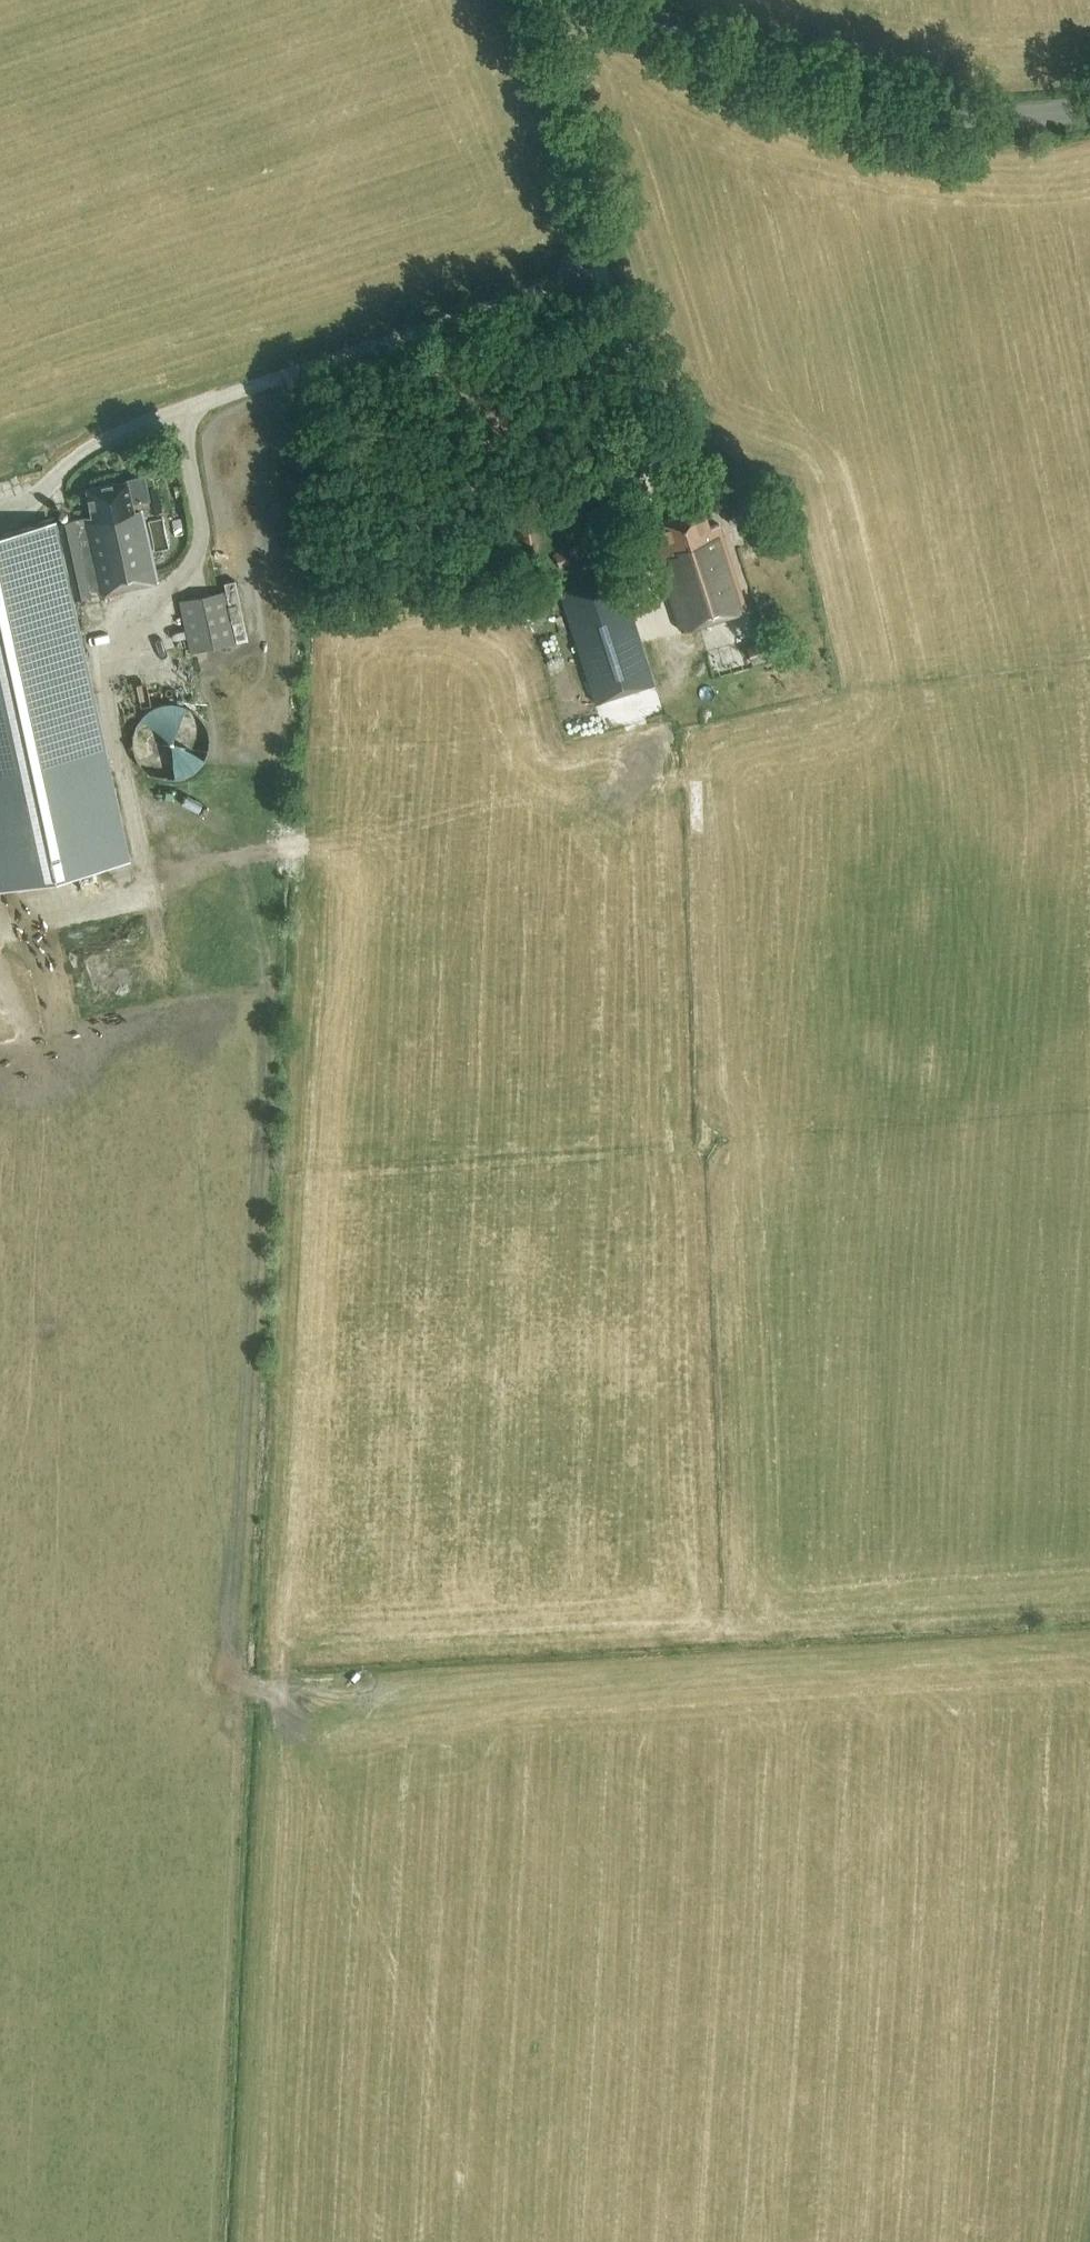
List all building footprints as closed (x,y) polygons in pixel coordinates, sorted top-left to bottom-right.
[(155,485),(146,487),(148,497),(131,501),(127,479),(87,488),(92,513),(0,533),(0,885),(123,858),(57,555),(63,554),(72,597),(157,580),(142,508),(150,506),(151,512),(161,510),(155,485)] [(723,535),(719,523),(708,527),(702,508),(659,522),(666,541),(655,544),(682,630),(747,609),(723,535)] [(622,582),(563,600),(595,702),(655,683),(622,582)] [(191,650),(234,641),(224,591),(180,600),(191,650)] [(133,731),(132,738),(132,745),(133,752),(136,758),(140,764),(145,769),(150,774),(157,777),(164,779),(171,779),(178,778),(185,776),(191,773),(196,769),(201,764),(205,758),(207,751),(209,744),(209,737),(207,730),(205,723),(201,717),(196,712),(190,708),(184,705),(177,703),(170,702),(163,703),(156,705),(150,708),(144,713),(139,718),(136,724),(133,731)]
